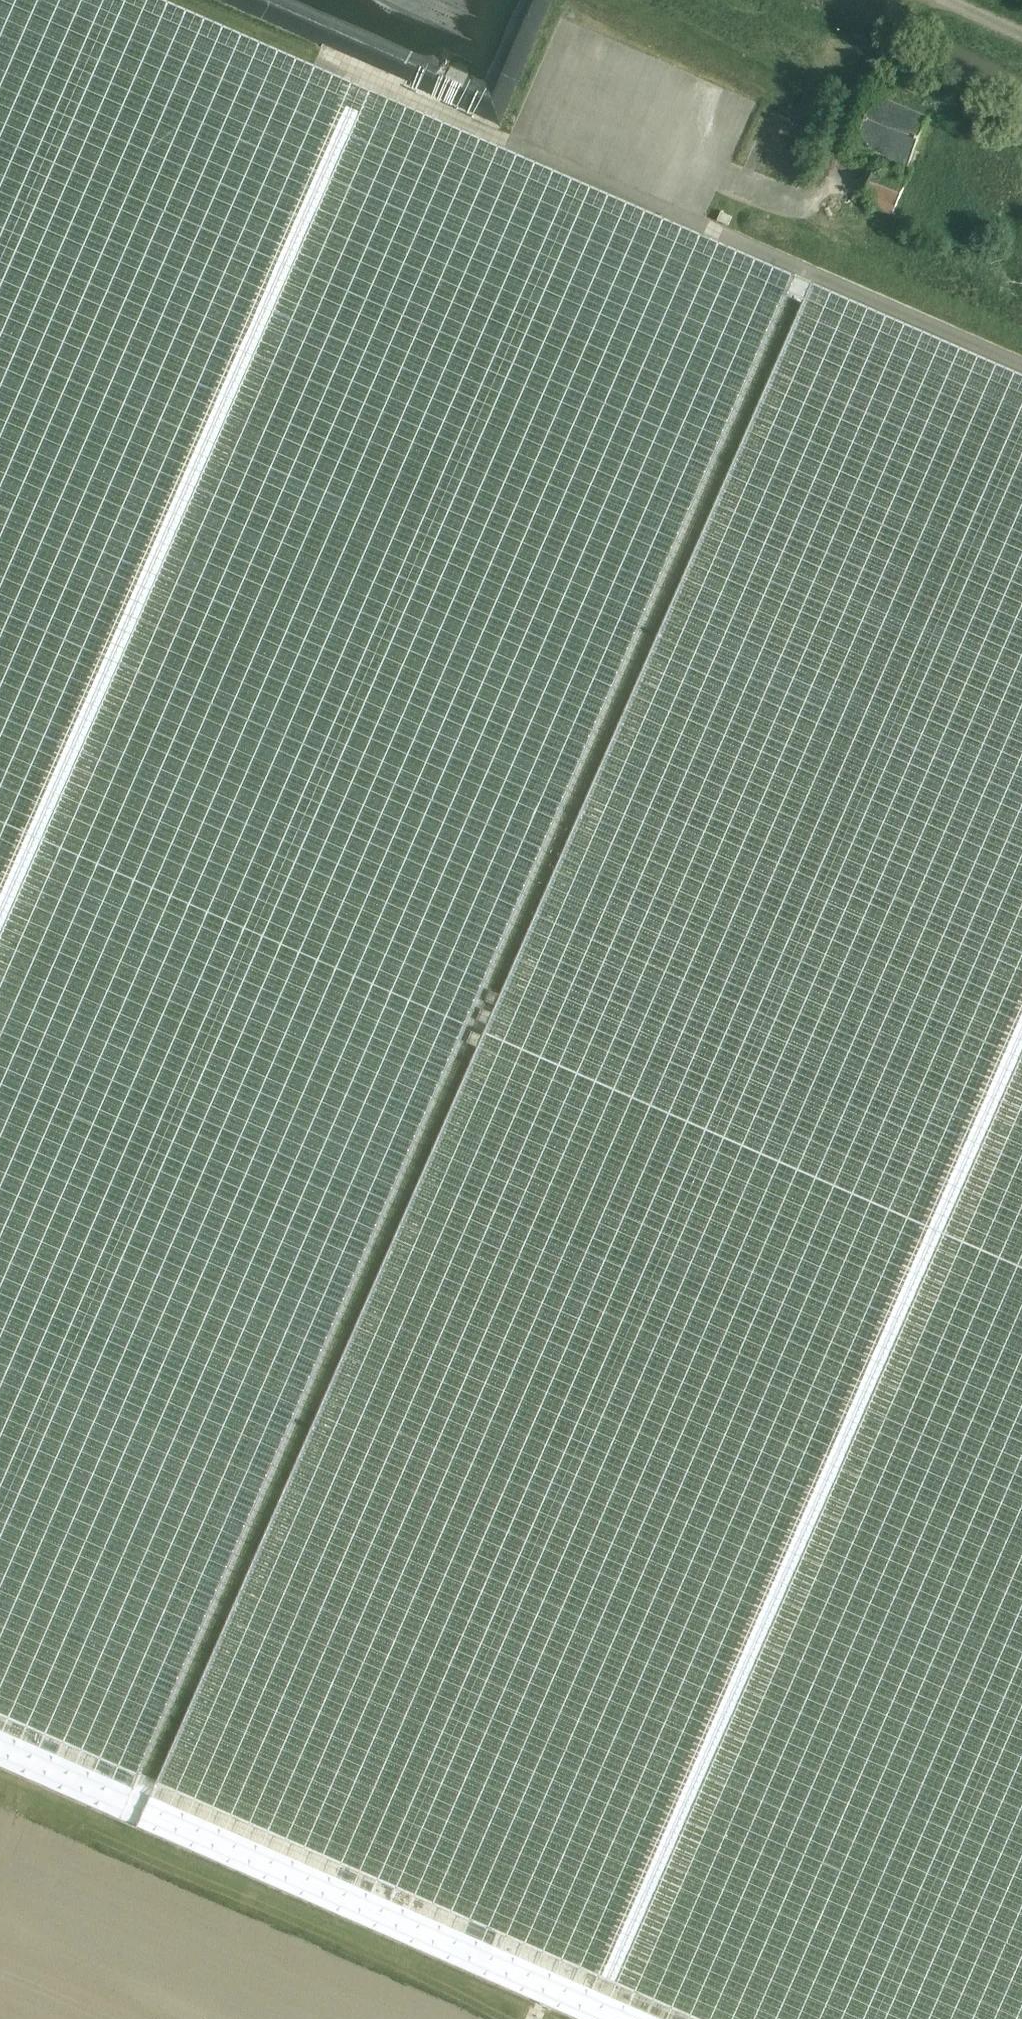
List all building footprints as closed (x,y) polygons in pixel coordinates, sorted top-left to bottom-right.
[(158,0),(0,0),(0,1766),(141,1827),(162,1777),(144,1769),(795,278),(158,0)] [(372,46),(367,54),(397,70),(401,62),(372,46)] [(448,71),(445,78),(435,74),(429,89),(468,103),(476,82),(448,71)] [(908,169),(920,140),(928,121),(876,100),(868,118),(856,147),(908,169)] [(894,214),(905,186),(873,173),(865,194),(868,196),(865,203),(894,214)] [(140,1828),(577,2018),(1021,2018),(1021,377),(813,286),(803,309),(162,1777),(141,1827),(140,1828)]
